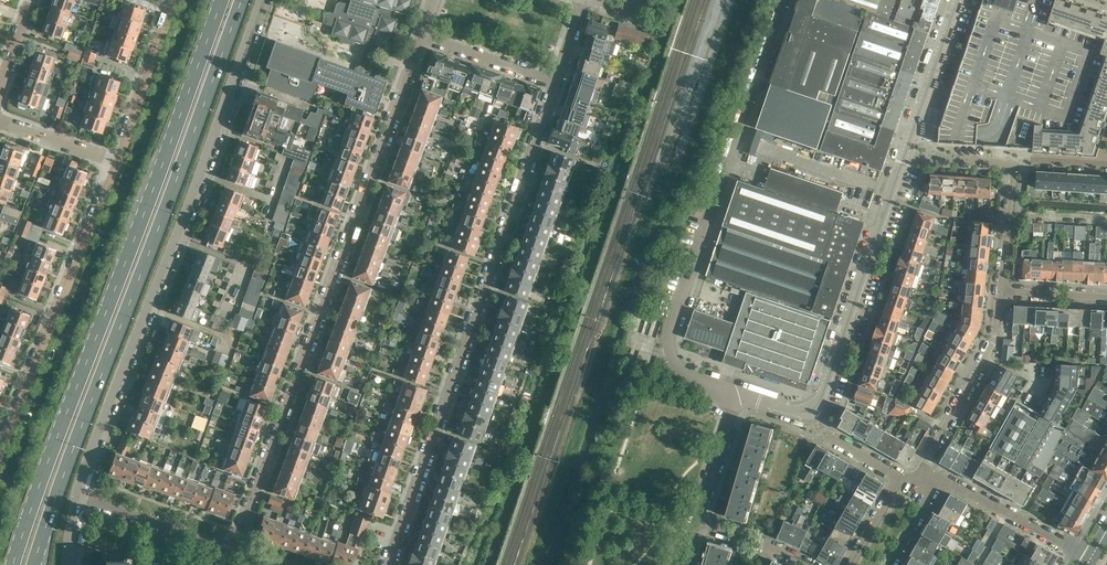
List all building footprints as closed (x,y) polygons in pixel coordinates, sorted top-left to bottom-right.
[(51,5),(53,6),(70,12),(73,5),(81,8),(83,1),(93,4),(95,0),(53,0),(51,5)] [(322,20),(322,21),(323,22),(324,23),(325,24),(326,24),(333,26),(331,34),(339,37),(338,37),(338,38),(339,39),(339,40),(340,41),(341,42),(342,42),(350,45),(351,45),(352,45),(353,45),(354,44),(355,43),(355,42),(365,45),(370,47),(387,52),(390,44),(391,44),(392,44),(393,43),(394,43),(394,42),(395,41),(397,33),(398,32),(398,31),(398,30),(397,30),(397,29),(397,28),(396,28),(395,27),(397,19),(389,17),(391,10),(407,15),(410,7),(411,7),(412,7),(413,7),(413,6),(414,6),(414,5),(415,4),(416,0),(350,0),(349,4),(340,2),(339,2),(338,2),(337,2),(337,3),(336,3),(336,4),(335,5),(334,9),(341,11),(340,15),(333,13),(330,12),(329,11),(328,11),(327,11),(326,12),(325,13),(324,13),(324,14),(324,15),(323,18),(322,19),(322,20)] [(777,68),(757,128),(818,148),(833,104),(826,102),(859,9),(835,0),(800,0),(795,17),(797,17),(786,49),(784,49),(783,52),(785,52),(779,69),(777,68)] [(865,11),(868,11),(915,27),(918,28),(929,32),(940,0),(836,0),(865,11)] [(942,121),(942,130),(939,144),(1097,157),(1106,124),(1106,15),(1062,0),(982,0),(942,121)] [(113,13),(119,15),(140,23),(143,14),(142,14),(143,10),(140,9),(141,6),(136,5),(135,7),(117,1),(113,13)] [(47,18),(48,18),(66,25),(68,18),(69,18),(71,13),(70,12),(53,6),(50,12),(49,12),(47,18)] [(868,11),(861,31),(909,48),(922,52),(929,32),(918,28),(915,27),(868,11)] [(115,28),(116,29),(136,36),(137,35),(139,34),(140,30),(139,29),(141,23),(140,23),(119,15),(118,17),(115,28)] [(66,25),(48,18),(46,25),(45,24),(43,30),(44,31),(43,32),(60,38),(61,35),(62,36),(64,30),(65,31),(67,25),(66,25)] [(585,33),(588,34),(608,40),(613,42),(614,38),(614,37),(607,35),(609,26),(589,20),(585,33)] [(82,30),(89,32),(92,24),(86,21),(82,30)] [(614,37),(614,38),(621,40),(625,27),(619,25),(618,27),(618,26),(615,36),(614,37)] [(625,27),(621,40),(628,42),(632,29),(625,27)] [(110,41),(131,49),(132,49),(134,43),(136,43),(137,39),(136,37),(136,36),(116,29),(115,28),(110,41)] [(632,29),(628,42),(634,44),(638,31),(632,29)] [(638,31),(634,44),(641,47),(644,39),(643,39),(645,33),(638,31)] [(861,31),(854,52),(915,72),(922,52),(909,48),(861,31)] [(588,34),(584,45),(610,54),(613,55),(617,43),(608,40),(588,34)] [(108,40),(105,50),(104,53),(117,58),(116,60),(121,62),(122,59),(126,61),(127,57),(128,57),(131,49),(110,41),(108,40)] [(320,57),(275,41),(266,67),(271,69),(265,85),(311,101),(317,83),(347,94),(344,103),(374,114),(386,81),(362,73),(370,47),(365,45),(357,71),(319,58),(320,57)] [(66,42),(64,49),(69,50),(81,54),(84,48),(66,42)] [(610,54),(584,45),(580,58),(600,65),(606,67),(608,61),(610,54)] [(69,50),(67,57),(79,61),(81,54),(69,50)] [(85,50),(83,57),(93,61),(95,54),(85,50)] [(37,51),(32,63),(51,70),(54,71),(62,74),(64,69),(57,66),(52,65),(54,60),(53,60),(54,57),(37,51)] [(419,81),(422,82),(420,88),(422,89),(432,93),(434,87),(434,86),(435,83),(437,79),(445,56),(433,52),(425,74),(421,73),(419,81)] [(854,52),(848,71),(909,92),(915,72),(854,52)] [(445,56),(437,79),(448,83),(456,63),(453,61),(445,58),(446,56),(445,56)] [(83,57),(80,64),(81,64),(89,67),(92,68),(94,61),(93,61),(83,57)] [(580,58),(576,70),(597,77),(600,65),(580,58)] [(32,63),(28,76),(46,82),(51,70),(32,63)] [(456,63),(448,83),(447,88),(460,92),(462,87),(469,66),(461,63),(460,64),(456,63)] [(462,92),(470,95),(471,90),(479,93),(487,70),(471,65),(465,85),(462,92)] [(487,70),(479,93),(490,97),(491,93),(493,94),(500,75),(487,70)] [(576,70),(573,82),(593,89),(597,77),(576,70)] [(848,71),(834,110),(896,131),(909,92),(848,71)] [(88,86),(93,88),(93,87),(114,94),(116,89),(117,88),(119,84),(118,83),(119,81),(118,81),(119,79),(112,77),(111,79),(99,75),(92,73),(88,86)] [(28,76),(24,89),(46,97),(50,84),(46,82),(28,76)] [(505,108),(506,103),(513,83),(510,82),(510,81),(502,78),(494,99),(493,104),(505,108)] [(619,84),(627,87),(629,81),(621,79),(619,84)] [(573,82),(568,94),(589,101),(593,89),(573,82)] [(506,103),(518,107),(526,84),(525,86),(518,83),(517,84),(513,83),(506,103)] [(513,121),(525,125),(529,114),(533,115),(534,112),(531,110),(539,89),(526,84),(518,107),(516,113),(515,113),(513,121)] [(116,95),(114,94),(93,87),(93,88),(89,100),(111,107),(113,102),(115,101),(117,97),(116,95)] [(432,93),(441,96),(443,97),(446,90),(442,89),(442,90),(434,87),(432,93)] [(73,88),(71,93),(76,95),(78,96),(80,92),(75,90),(76,89),(75,89),(73,88)] [(42,95),(24,89),(18,105),(26,108),(28,104),(37,108),(38,105),(42,95)] [(418,101),(437,108),(441,96),(432,93),(422,89),(420,95),(419,95),(417,99),(418,100),(418,101)] [(257,92),(251,106),(252,106),(273,113),(279,115),(284,117),(299,122),(303,124),(304,124),(304,123),(310,126),(318,128),(323,114),(324,110),(318,107),(316,113),(311,111),(306,119),(301,117),(304,110),(303,110),(303,108),(290,104),(277,99),(262,94),(257,92)] [(568,94),(564,105),(584,113),(589,101),(568,94)] [(324,105),(327,97),(322,95),(319,103),(324,105)] [(89,100),(85,112),(106,120),(107,120),(107,119),(109,119),(111,114),(110,112),(111,107),(89,100)] [(433,119),(437,108),(418,101),(416,107),(414,107),(413,110),(414,111),(413,112),(433,119)] [(52,115),(53,115),(60,118),(61,113),(63,107),(56,105),(52,115)] [(564,105),(560,117),(580,125),(587,127),(591,116),(584,113),(564,105)] [(252,106),(248,118),(269,125),(280,129),(295,135),(298,126),(299,122),(284,117),(279,115),(273,113),(252,106)] [(470,116),(477,118),(480,109),(474,106),(470,116)] [(324,110),(323,114),(331,117),(333,110),(326,107),(325,109),(324,109),(324,110)] [(834,110),(821,150),(882,170),(896,131),(834,110)] [(343,115),(341,120),(348,123),(369,130),(371,125),(372,125),(374,120),(373,120),(374,118),(355,111),(354,111),(354,112),(352,111),(350,118),(343,115)] [(83,122),(82,125),(94,130),(93,132),(99,134),(100,132),(102,132),(104,126),(104,125),(106,120),(85,112),(82,121),(83,122)] [(410,122),(409,124),(429,131),(433,119),(413,112),(412,118),(410,118),(409,121),(410,122)] [(458,123),(466,126),(469,118),(461,115),(458,123)] [(609,116),(607,122),(613,124),(615,118),(609,116)] [(560,117),(556,129),(572,135),(572,136),(576,137),(578,130),(585,133),(587,127),(580,125),(560,117)] [(248,118),(243,132),(263,139),(284,146),(281,154),(282,154),(294,159),(306,163),(310,151),(292,144),(295,135),(280,129),(248,118)] [(494,123),(491,132),(513,140),(517,128),(503,123),(496,121),(495,123),(494,123)] [(369,130),(348,123),(346,128),(344,134),(365,142),(365,140),(367,140),(369,135),(367,135),(369,130)] [(610,137),(614,125),(608,123),(604,134),(610,137)] [(405,134),(405,135),(424,142),(429,131),(409,124),(407,129),(406,129),(405,133),(405,134)] [(310,126),(306,138),(314,141),(318,128),(310,126)] [(572,135),(553,128),(548,140),(561,145),(559,149),(574,154),(578,143),(577,143),(578,138),(576,137),(572,136),(572,135)] [(491,132),(487,144),(507,151),(507,150),(509,151),(513,140),(491,132)] [(344,134),(340,145),(361,153),(363,148),(364,148),(366,143),(364,143),(365,142),(344,134)] [(606,149),(610,137),(604,134),(600,146),(606,149)] [(403,141),(401,147),(420,154),(424,142),(405,135),(404,137),(403,137),(402,140),(403,141)] [(240,140),(236,152),(253,159),(257,149),(258,146),(240,140)] [(0,155),(0,158),(19,165),(23,152),(12,148),(13,146),(6,143),(5,146),(3,145),(0,155)] [(487,144),(483,156),(503,163),(503,162),(505,162),(507,156),(505,155),(507,151),(487,144)] [(340,145),(336,157),(356,164),(357,163),(358,163),(360,158),(359,158),(361,153),(340,145)] [(600,166),(606,149),(600,146),(599,146),(593,163),(600,166)] [(399,153),(397,158),(416,165),(420,154),(401,147),(401,148),(399,148),(398,152),(399,153)] [(236,152),(231,166),(249,172),(252,173),(256,161),(253,160),(253,159),(236,152)] [(551,159),(549,164),(570,171),(573,162),(572,162),(573,159),(553,152),(553,154),(551,153),(549,158),(551,159)] [(35,157),(30,169),(38,172),(43,160),(42,160),(44,156),(37,153),(36,157),(35,157)] [(66,167),(62,177),(82,185),(87,172),(73,167),(76,160),(62,154),(59,161),(67,164),(66,167)] [(483,156),(479,166),(501,174),(504,166),(502,166),(503,163),(483,156)] [(41,169),(42,169),(49,172),(53,164),(52,163),(54,160),(47,157),(45,160),(41,169)] [(336,157),(331,168),(352,175),(354,170),(355,170),(357,165),(356,165),(356,164),(336,157)] [(0,158),(0,173),(14,178),(19,165),(0,158)] [(394,164),(392,170),(412,177),(416,165),(397,158),(396,159),(395,160),(393,163),(394,164)] [(294,159),(291,165),(304,169),(306,163),(294,159)] [(422,163),(421,167),(420,167),(432,171),(433,167),(422,163)] [(544,173),(543,174),(566,182),(570,171),(549,164),(547,163),(545,168),(544,168),(542,173),(544,173)] [(291,165),(289,171),(302,176),(304,169),(291,165)] [(330,172),(327,179),(348,187),(349,185),(350,186),(352,181),(351,180),(352,175),(331,168),(323,165),(322,169),(330,172)] [(231,166),(226,179),(250,188),(255,174),(252,173),(249,172),(231,166)] [(479,166),(475,178),(495,185),(497,181),(498,181),(501,174),(479,166)] [(739,180),(723,225),(824,259),(829,261),(849,267),(865,222),(837,213),(844,192),(772,168),(765,188),(739,180)] [(390,176),(388,181),(407,188),(408,185),(409,185),(412,177),(392,170),(392,171),(391,171),(389,175),(390,176)] [(289,171),(287,178),(300,182),(302,176),(289,171)] [(1052,189),(1054,173),(1037,172),(1036,188),(1052,189)] [(0,173),(0,187),(10,190),(14,178),(0,173)] [(1068,190),(1070,174),(1069,173),(1069,174),(1054,173),(1052,189),(1068,190)] [(541,186),(541,187),(562,194),(566,182),(543,174),(543,175),(545,176),(543,180),(541,180),(540,185),(541,186)] [(948,176),(943,176),(941,199),(944,199),(946,197),(947,195),(954,195),(956,176),(955,176),(955,174),(948,174),(948,176)] [(1084,191),(1085,175),(1070,174),(1068,190),(1084,191)] [(929,192),(929,193),(937,194),(937,198),(941,199),(943,176),(931,175),(930,184),(927,183),(926,192),(929,192)] [(960,177),(956,176),(954,195),(954,199),(966,200),(966,196),(968,177),(967,177),(967,175),(960,175),(960,177)] [(1100,192),(1101,176),(1086,175),(1085,175),(1084,191),(1100,192)] [(968,177),(966,196),(978,197),(980,178),(979,178),(979,176),(972,176),(972,177),(968,177)] [(47,185),(57,189),(77,197),(82,185),(62,177),(59,183),(56,182),(55,184),(48,181),(47,185)] [(287,178),(285,183),(298,188),(300,182),(287,178)] [(475,178),(471,189),(491,195),(493,196),(495,190),(493,189),(495,185),(475,178)] [(980,178),(978,197),(990,198),(990,197),(994,197),(994,189),(991,188),(992,179),(980,178)] [(316,188),(323,191),(344,198),(346,193),(347,193),(349,188),(348,188),(348,187),(327,179),(325,185),(318,183),(316,188)] [(285,183),(283,189),(296,194),(298,188),(285,183)] [(383,195),(382,197),(402,204),(404,197),(415,201),(417,196),(387,185),(384,191),(383,190),(382,195),(383,195)] [(0,187),(0,202),(5,204),(7,197),(11,198),(13,191),(10,190),(0,187)] [(225,187),(220,199),(238,207),(243,194),(225,187)] [(537,197),(537,198),(558,205),(562,194),(541,187),(539,192),(537,192),(536,196),(537,197)] [(20,195),(27,197),(28,198),(30,192),(22,189),(20,195)] [(57,189),(52,201),(72,209),(77,197),(57,189)] [(283,189),(281,196),(293,200),(296,194),(283,189)] [(471,189),(467,201),(489,208),(492,201),(490,200),(491,195),(471,189)] [(323,191),(319,202),(320,202),(321,203),(340,210),(340,208),(341,209),(343,204),(342,203),(344,198),(323,191)] [(281,196),(278,202),(291,206),(293,200),(281,196)] [(379,207),(378,208),(398,215),(402,204),(382,197),(380,202),(379,202),(377,206),(379,207)] [(534,209),(533,210),(554,217),(558,205),(537,198),(536,203),(534,203),(532,207),(534,209)] [(215,212),(233,219),(243,223),(245,218),(235,214),(238,207),(220,199),(215,212)] [(922,200),(920,207),(935,212),(936,206),(937,206),(937,205),(922,200)] [(52,201),(47,214),(67,222),(72,209),(52,201)] [(467,201),(463,212),(483,219),(485,215),(487,216),(489,208),(467,201)] [(278,202),(276,208),(289,212),(291,206),(278,202)] [(245,203),(242,208),(249,211),(251,206),(245,203)] [(4,205),(1,212),(20,218),(22,211),(4,205)] [(317,207),(313,218),(334,226),(334,225),(335,224),(337,221),(336,220),(338,214),(319,207),(318,207),(317,207)] [(276,208),(274,214),(287,218),(289,212),(276,208)] [(374,218),(374,219),(393,226),(398,215),(378,208),(376,214),(375,213),(373,218),(374,218)] [(530,220),(529,221),(550,228),(554,217),(533,210),(532,214),(529,215),(528,219),(530,220)] [(981,210),(981,213),(980,219),(991,220),(993,220),(994,212),(981,210)] [(918,211),(914,223),(932,229),(935,220),(934,220),(935,217),(918,211)] [(1,212),(0,215),(0,219),(17,225),(20,218),(1,212)] [(215,212),(210,224),(227,231),(228,231),(239,235),(240,230),(230,226),(233,219),(215,212)] [(463,212),(460,223),(479,230),(481,226),(482,226),(484,222),(482,222),(483,219),(463,212)] [(42,226),(43,226),(62,234),(67,222),(47,214),(43,223),(42,226)] [(274,214),(272,220),(285,224),(287,218),(274,214)] [(18,225),(40,234),(43,226),(42,226),(34,223),(21,218),(18,225)] [(313,218),(309,230),(330,237),(331,236),(332,233),(332,231),(334,226),(313,218)] [(370,229),(370,231),(389,238),(393,226),(374,219),(372,225),(371,225),(369,229),(370,229)] [(272,220),(275,221),(273,227),(275,227),(272,234),(278,236),(280,229),(283,230),(285,224),(272,220)] [(973,223),(972,233),(991,235),(992,235),(993,228),(992,228),(992,223),(974,220),(974,223),(973,223)] [(527,228),(525,233),(546,240),(550,228),(529,221),(529,222),(527,222),(526,226),(527,228)] [(460,223),(455,235),(477,243),(481,231),(479,230),(460,223)] [(914,223),(911,234),(928,240),(932,229),(914,223)] [(227,231),(210,224),(205,235),(209,237),(207,241),(222,247),(223,245),(228,231),(227,231)] [(33,248),(31,254),(51,262),(56,250),(36,242),(40,234),(18,225),(15,233),(26,238),(24,244),(33,248)] [(707,275),(704,284),(720,289),(721,288),(745,296),(748,288),(782,300),(828,316),(832,317),(838,300),(849,267),(829,261),(824,259),(723,225),(706,275),(707,275)] [(1085,226),(1076,226),(1075,239),(1085,239),(1085,226)] [(1096,238),(1106,238),(1106,234),(1106,230),(1106,227),(1097,226),(1096,238)] [(306,237),(305,241),(325,248),(326,248),(327,247),(328,244),(327,243),(330,237),(309,230),(302,227),(301,231),(305,232),(304,236),(306,237)] [(367,237),(365,242),(385,250),(389,238),(370,231),(369,233),(368,232),(366,237),(367,237)] [(523,239),(521,244),(542,251),(546,240),(525,233),(523,234),(522,237),(523,239)] [(972,233),(971,245),(989,247),(990,246),(991,247),(992,240),(990,240),(991,235),(972,233)] [(911,234),(907,246),(924,252),(936,256),(937,252),(926,248),(928,240),(911,234)] [(455,235),(452,244),(453,244),(453,247),(473,254),(477,243),(455,235)] [(1,242),(8,244),(9,245),(11,239),(3,236),(1,242)] [(286,239),(280,237),(278,244),(283,246),(286,239)] [(303,246),(300,252),(321,260),(321,259),(323,258),(324,255),(323,254),(325,248),(305,241),(298,238),(296,243),(303,246)] [(1064,260),(1063,281),(1073,281),(1075,241),(1069,240),(1068,260),(1064,260)] [(1080,241),(1075,241),(1073,281),(1084,282),(1085,261),(1079,261),(1080,241)] [(363,249),(361,254),(381,261),(385,250),(365,242),(365,244),(364,244),(362,248),(363,249)] [(1043,259),(1042,280),(1053,280),(1054,251),(1054,248),(1054,242),(1049,242),(1048,248),(1048,250),(1048,259),(1043,259)] [(1085,261),(1084,282),(1094,282),(1096,253),(1095,253),(1096,245),(1096,243),(1091,243),(1090,255),(1090,261),(1085,261)] [(283,246),(278,244),(275,251),(281,253),(283,246)] [(519,250),(517,256),(538,263),(542,251),(521,244),(519,245),(518,249),(519,250)] [(969,257),(988,260),(988,259),(989,259),(990,252),(989,252),(989,247),(971,245),(965,244),(964,256),(969,257)] [(948,245),(946,254),(953,255),(954,246),(948,245)] [(1096,253),(1094,282),(1104,283),(1106,262),(1100,262),(1100,256),(1100,252),(1099,250),(1100,246),(1096,245),(1095,253),(1096,253)] [(901,257),(920,264),(924,252),(907,246),(905,251),(904,251),(902,257),(901,257)] [(225,248),(223,252),(240,259),(242,255),(225,248)] [(1022,251),(1020,278),(1031,279),(1033,249),(1024,249),(1022,251)] [(1038,250),(1033,249),(1031,279),(1042,280),(1043,259),(1037,258),(1038,250)] [(199,251),(194,263),(210,270),(216,272),(221,259),(215,257),(199,251)] [(437,260),(444,262),(463,269),(465,269),(467,263),(466,263),(467,257),(448,251),(447,254),(445,258),(439,256),(437,260)] [(1054,251),(1053,280),(1063,281),(1064,260),(1064,254),(1058,253),(1059,251),(1054,251)] [(289,261),(296,264),(317,271),(319,266),(320,266),(321,263),(321,261),(321,260),(300,252),(298,259),(291,257),(289,261)] [(31,254),(26,267),(46,275),(51,262),(31,254)] [(359,260),(357,265),(377,272),(381,261),(361,254),(361,255),(360,255),(358,260),(359,260)] [(512,265),(511,266),(534,274),(538,263),(517,256),(515,257),(513,261),(515,262),(514,266),(512,265)] [(901,257),(897,269),(919,276),(923,265),(920,264),(901,257)] [(967,269),(987,272),(987,271),(988,270),(988,267),(987,266),(988,260),(969,257),(967,269)] [(933,268),(940,269),(942,262),(935,260),(933,268)] [(440,273),(459,280),(461,281),(463,275),(462,274),(463,269),(444,262),(440,273)] [(194,263),(189,276),(205,282),(210,270),(194,263)] [(283,266),(281,271),(292,275),(312,283),(314,278),(316,277),(317,274),(316,272),(317,271),(296,264),(293,270),(283,266)] [(256,265),(254,271),(266,275),(269,269),(256,265)] [(355,271),(353,277),(371,284),(372,281),(373,282),(377,272),(357,265),(356,267),(355,267),(354,271),(355,271)] [(509,278),(509,279),(530,286),(534,274),(511,266),(511,267),(510,267),(508,272),(509,273),(508,278),(509,278)] [(26,267),(21,279),(41,287),(46,275),(26,267)] [(967,273),(966,281),(985,283),(987,281),(987,278),(986,277),(987,272),(967,269),(957,267),(957,272),(967,273)] [(897,275),(895,280),(912,286),(916,275),(897,269),(898,269),(896,275),(897,275)] [(254,271),(252,277),(264,281),(266,275),(254,271)] [(440,273),(436,285),(457,293),(460,285),(458,285),(459,280),(440,273)] [(286,286),(287,287),(288,286),(308,294),(310,289),(312,289),(313,285),(312,284),(312,283),(292,275),(289,282),(288,281),(282,280),(281,284),(286,286)] [(189,276),(184,288),(200,294),(205,282),(189,276)] [(252,277),(249,283),(262,288),(264,281),(252,277)] [(41,287),(21,279),(17,289),(16,291),(36,299),(41,287)] [(506,288),(505,290),(525,297),(527,294),(530,286),(509,279),(508,283),(506,282),(504,288),(506,288)] [(895,280),(891,292),(908,298),(911,291),(916,293),(918,288),(912,286),(895,280)] [(960,293),(965,293),(984,295),(984,291),(986,289),(986,286),(985,285),(985,283),(966,281),(961,280),(960,293)] [(347,292),(347,293),(366,300),(369,291),(368,290),(369,288),(351,281),(349,287),(348,287),(346,291),(347,292)] [(249,283),(247,289),(260,294),(262,288),(249,283)] [(436,285),(432,297),(451,304),(453,300),(454,300),(457,293),(436,285)] [(285,299),(285,298),(290,300),(304,305),(306,300),(308,300),(309,297),(308,295),(308,294),(288,286),(287,287),(283,298),(285,299)] [(184,288),(179,300),(195,307),(200,294),(184,288)] [(695,309),(685,337),(727,351),(725,355),(723,362),(806,390),(808,383),(810,384),(831,320),(827,318),(828,316),(782,300),(748,288),(745,296),(736,323),(695,309)] [(247,289),(245,295),(258,300),(260,294),(247,289)] [(887,303),(905,309),(909,311),(913,299),(908,298),(891,292),(887,303)] [(343,303),(343,304),(362,311),(366,300),(347,293),(345,298),(344,298),(342,302),(343,303)] [(965,293),(963,305),(982,307),(983,303),(984,302),(985,298),(984,297),(984,295),(965,293)] [(258,300),(245,295),(243,301),(256,306),(258,300)] [(501,307),(501,308),(523,315),(527,305),(526,304),(527,303),(507,296),(506,297),(504,297),(502,302),(504,303),(503,307),(501,307)] [(432,297),(428,308),(447,315),(449,310),(451,311),(453,305),(451,304),(432,297)] [(400,298),(396,309),(401,311),(405,300),(400,298)] [(179,300),(174,312),(190,319),(191,316),(192,316),(195,307),(179,300)] [(243,301),(241,307),(253,312),(256,306),(243,301)] [(283,303),(279,315),(298,322),(299,321),(300,320),(301,317),(301,315),(303,310),(283,303)] [(887,303),(883,315),(901,321),(905,309),(887,303)] [(339,314),(339,315),(358,323),(362,311),(343,304),(341,310),(340,309),(338,314),(339,314)] [(963,305),(962,320),(980,327),(980,324),(981,319),(982,318),(983,314),(982,314),(982,307),(963,305)] [(1014,305),(1013,331),(1013,334),(1016,334),(1018,332),(1019,323),(1025,324),(1026,306),(1014,305)] [(5,319),(7,319),(25,327),(30,315),(12,307),(10,306),(5,319)] [(1038,306),(1026,306),(1025,324),(1031,324),(1030,343),(1035,343),(1036,333),(1038,306)] [(1038,306),(1036,333),(1040,333),(1041,329),(1047,330),(1048,325),(1049,307),(1038,306)] [(253,312),(241,307),(238,314),(248,317),(251,318),(253,312)] [(1048,325),(1047,330),(1047,333),(1053,334),(1052,343),(1057,343),(1058,334),(1060,308),(1049,307),(1048,325)] [(428,308),(424,319),(444,326),(445,326),(447,320),(446,319),(447,315),(428,308)] [(499,319),(499,320),(519,327),(523,315),(501,308),(499,312),(498,311),(496,317),(497,318),(497,319),(499,319)] [(1060,308),(1058,334),(1063,334),(1063,326),(1069,326),(1070,326),(1071,308),(1060,308)] [(1070,326),(1069,326),(1068,335),(1080,335),(1082,309),(1071,308),(1070,326)] [(263,311),(258,309),(257,309),(254,318),(260,320),(263,311)] [(1082,309),(1080,335),(1080,340),(1085,340),(1085,335),(1085,327),(1092,327),(1093,309),(1082,309)] [(1093,309),(1092,327),(1097,328),(1096,344),(1101,344),(1101,346),(1102,346),(1102,336),(1104,310),(1093,309)] [(235,314),(231,326),(237,328),(241,316),(235,314)] [(212,327),(218,330),(223,318),(216,315),(214,321),(212,327)] [(279,315),(275,326),(294,333),(295,332),(296,331),(297,328),(296,327),(298,322),(279,315)] [(335,326),(334,327),(354,334),(358,323),(339,315),(337,321),(336,321),(334,326),(335,326)] [(881,320),(879,326),(897,332),(899,326),(907,330),(909,324),(901,321),(883,315),(881,320)] [(241,316),(237,328),(244,331),(245,328),(245,326),(246,324),(248,318),(241,316)] [(918,327),(922,330),(928,319),(923,317),(918,327)] [(223,318),(218,330),(225,332),(229,320),(223,318)] [(246,324),(245,326),(252,329),(255,320),(248,318),(246,324)] [(1,332),(20,339),(25,327),(7,319),(5,319),(1,327),(0,326),(0,332),(1,332)] [(172,319),(167,332),(189,341),(193,331),(192,331),(193,328),(172,319)] [(424,319),(420,331),(439,338),(440,337),(441,338),(444,331),(442,331),(444,326),(424,319)] [(495,330),(495,331),(515,338),(519,327),(499,320),(497,324),(495,325),(493,328),(495,330)] [(962,320),(955,331),(973,340),(975,337),(976,336),(978,333),(978,331),(980,327),(962,320)] [(275,326),(270,337),(290,344),(290,343),(292,343),(293,339),(292,338),(294,333),(275,326)] [(878,326),(874,337),(893,344),(897,332),(879,326),(878,326)] [(332,333),(330,338),(349,346),(354,334),(334,327),(334,329),(333,328),(331,333),(332,333)] [(917,341),(922,330),(917,327),(913,337),(915,341),(917,341)] [(420,331),(416,342),(437,350),(440,342),(438,341),(439,338),(420,331)] [(491,341),(491,342),(511,350),(515,338),(495,331),(493,335),(491,336),(490,340),(491,341)] [(955,331),(949,341),(967,351),(967,350),(969,350),(970,347),(970,345),(973,340),(955,331)] [(15,351),(20,339),(1,332),(0,332),(0,345),(15,351)] [(166,341),(164,345),(186,354),(188,348),(186,347),(189,341),(167,332),(163,339),(166,341)] [(387,332),(383,344),(392,347),(394,342),(389,341),(392,334),(387,332)] [(270,337),(266,349),(286,356),(286,355),(288,354),(289,351),(288,349),(290,344),(270,337)] [(873,344),(871,349),(889,355),(893,344),(874,337),(874,338),(875,338),(873,344)] [(328,344),(326,350),(345,357),(349,346),(330,338),(329,340),(327,344),(328,344)] [(1011,346),(1011,339),(1005,339),(1002,359),(1023,362),(1024,357),(1014,356),(1014,346),(1011,346)] [(949,341),(944,351),(961,361),(961,360),(963,360),(965,357),(964,356),(967,351),(949,341)] [(400,350),(412,354),(431,361),(433,357),(435,357),(437,350),(416,342),(414,349),(402,345),(400,350)] [(487,353),(508,360),(511,350),(491,342),(489,347),(487,347),(486,351),(487,353)] [(929,346),(923,342),(919,351),(924,354),(929,346)] [(906,348),(913,351),(916,343),(913,343),(906,346),(906,348)] [(10,364),(15,351),(0,345),(0,360),(10,364)] [(160,347),(156,357),(179,366),(182,358),(184,359),(186,354),(164,345),(163,348),(160,347)] [(266,349),(262,360),(281,368),(283,362),(285,362),(286,358),(286,357),(286,356),(266,349)] [(871,349),(868,361),(885,367),(890,368),(894,357),(889,355),(871,349)] [(324,356),(322,361),(341,368),(345,357),(326,350),(325,351),(324,351),(323,356),(324,356)] [(222,353),(216,351),(211,364),(217,366),(222,353)] [(944,351),(938,361),(955,371),(957,371),(959,368),(958,366),(961,361),(944,351)] [(222,353),(217,366),(224,368),(228,356),(222,353)] [(483,364),(483,365),(503,372),(508,360),(487,353),(485,358),(483,359),(482,362),(483,364)] [(412,354),(408,365),(427,372),(429,367),(431,368),(433,362),(431,361),(412,354)] [(924,357),(918,354),(914,362),(920,365),(924,357)] [(156,357),(152,368),(174,377),(179,366),(156,357)] [(262,360),(258,372),(277,379),(279,373),(281,373),(282,369),(281,368),(262,360)] [(341,368),(322,361),(321,363),(320,362),(319,367),(320,367),(317,373),(336,379),(337,377),(338,377),(341,368)] [(868,361),(864,372),(881,378),(885,367),(868,361)] [(938,361),(932,372),(949,382),(951,381),(952,378),(952,377),(955,371),(938,361)] [(1079,376),(1079,365),(1054,363),(1053,375),(1078,377),(1079,376)] [(999,364),(993,375),(1013,386),(1019,375),(999,364)] [(408,365),(405,374),(406,374),(405,377),(423,384),(425,379),(427,379),(429,373),(427,373),(427,372),(408,365)] [(481,372),(479,376),(499,384),(503,372),(483,365),(483,366),(481,366),(479,370),(481,372)] [(1095,376),(1101,366),(1091,366),(1091,376),(1095,376)] [(152,368),(147,381),(169,390),(174,377),(152,368)] [(911,368),(908,374),(909,374),(914,377),(917,371),(911,368)] [(258,372),(253,383),(273,390),(275,385),(277,384),(278,380),(277,379),(258,372)] [(881,378),(864,372),(859,384),(864,386),(864,387),(876,391),(877,391),(881,378)] [(932,372),(926,382),(943,392),(945,392),(947,389),(946,387),(949,382),(932,372)] [(993,375),(988,385),(1008,396),(1013,386),(993,375)] [(1078,378),(1078,377),(1053,375),(1053,386),(1078,388),(1078,378)] [(477,383),(475,388),(495,395),(499,384),(479,376),(479,377),(476,378),(475,381),(477,383)] [(312,387),(311,389),(331,396),(334,386),(333,386),(334,384),(316,377),(314,383),(313,382),(311,387),(312,387)] [(403,387),(400,394),(422,401),(426,390),(395,379),(393,384),(403,387)] [(382,380),(380,387),(386,389),(388,382),(382,380)] [(147,381),(142,393),(164,402),(169,390),(147,381)] [(926,382),(920,393),(937,403),(937,402),(939,402),(941,399),(940,397),(943,392),(926,382)] [(253,383),(249,394),(269,401),(271,396),(272,396),(274,392),(273,391),(273,390),(253,383)] [(988,385),(981,397),(997,406),(1002,397),(1002,396),(1003,394),(988,385)] [(856,400),(856,401),(869,405),(871,406),(876,391),(864,387),(863,386),(862,387),(859,386),(855,399),(856,400)] [(1077,389),(1078,388),(1053,386),(1049,393),(1069,404),(1076,391),(1077,389)] [(1106,408),(1106,399),(1103,396),(1105,392),(1095,386),(1088,398),(1106,408)] [(473,395),(471,399),(492,406),(495,395),(475,388),(475,389),(472,389),(471,393),(473,395)] [(308,398),(307,400),(327,407),(331,396),(311,389),(310,394),(309,394),(307,398),(308,398)] [(231,393),(221,390),(217,400),(227,404),(231,393)] [(356,392),(353,403),(357,404),(361,394),(356,392)] [(141,402),(140,406),(161,415),(161,414),(163,409),(162,408),(164,402),(142,393),(139,401),(141,402)] [(916,401),(915,404),(931,413),(932,412),(933,412),(935,409),(934,408),(937,403),(920,393),(915,401),(916,401)] [(1069,404),(1049,393),(1043,403),(1063,414),(1069,404)] [(400,394),(396,406),(416,413),(416,412),(418,413),(422,401),(400,394)] [(894,398),(890,411),(889,414),(907,416),(913,405),(896,395),(894,398)] [(894,398),(887,396),(883,409),(890,411),(894,398)] [(981,397),(975,408),(991,417),(997,406),(981,397)] [(1088,398),(1082,409),(1090,414),(1104,422),(1106,417),(1106,408),(1088,398)] [(247,399),(243,411),(263,418),(263,417),(265,416),(266,413),(265,411),(268,404),(259,400),(258,403),(247,399)] [(469,406),(467,410),(488,418),(492,406),(471,399),(471,400),(469,400),(467,405),(469,406)] [(303,410),(303,411),(323,418),(327,407),(307,400),(305,405),(304,405),(302,410),(303,410)] [(869,405),(856,401),(855,404),(862,406),(860,410),(864,413),(869,405)] [(991,447),(975,476),(999,491),(1043,415),(1038,413),(1016,401),(1014,405),(1010,412),(1007,416),(990,447),(991,447)] [(216,402),(213,413),(219,416),(223,404),(216,402)] [(352,416),(357,405),(352,404),(352,403),(347,415),(352,416)] [(1063,414),(1043,403),(1038,413),(1043,415),(1059,424),(1063,414)] [(209,415),(212,407),(206,405),(203,413),(209,415)] [(136,408),(132,417),(154,426),(163,429),(168,417),(161,414),(161,415),(140,406),(138,409),(136,408)] [(365,414),(367,408),(360,406),(358,412),(365,414)] [(396,406),(392,417),(412,424),(412,423),(414,424),(416,417),(414,417),(416,413),(396,406)] [(857,413),(847,407),(841,417),(843,418),(839,426),(853,434),(862,419),(863,416),(865,414),(858,411),(857,413)] [(999,412),(1007,416),(1010,412),(1002,407),(999,412)] [(1086,420),(1090,414),(1082,409),(1080,408),(1078,407),(1077,409),(1074,413),(1072,418),(1074,419),(1088,427),(1091,423),(1086,420)] [(974,422),(971,426),(981,432),(986,435),(989,430),(985,427),(991,417),(975,408),(969,419),(974,422)] [(233,421),(239,422),(259,429),(259,428),(261,427),(262,424),(261,423),(263,418),(243,411),(237,409),(233,421)] [(463,417),(461,421),(484,429),(488,418),(467,410),(465,410),(465,411),(463,411),(461,416),(463,417)] [(299,421),(299,423),(318,430),(323,418),(303,411),(301,416),(300,416),(298,421),(299,421)] [(1059,424),(1043,415),(999,491),(1025,505),(1068,429),(1059,424)] [(863,416),(862,419),(853,434),(865,441),(875,424),(877,421),(871,417),(869,420),(863,416)] [(128,430),(134,432),(149,438),(154,426),(132,417),(127,429),(128,429),(128,430)] [(392,417),(388,428),(410,436),(413,428),(411,427),(412,424),(392,417)] [(920,419),(919,421),(917,424),(927,429),(930,424),(920,419)] [(1099,453),(1106,458),(1106,438),(1103,436),(1088,427),(1074,419),(1065,434),(1099,453)] [(459,433),(459,434),(479,441),(480,438),(481,438),(484,429),(461,421),(461,422),(463,422),(461,427),(459,427),(458,432),(459,433)] [(239,422),(234,434),(254,441),(255,440),(256,439),(258,436),(257,434),(259,429),(239,422)] [(744,453),(763,459),(767,447),(768,448),(770,441),(768,441),(772,428),(753,422),(744,453)] [(297,429),(295,434),(314,441),(318,430),(299,423),(298,424),(297,424),(296,428),(297,429)] [(875,424),(865,441),(876,447),(885,430),(875,424)] [(388,428),(384,440),(404,447),(405,443),(407,444),(410,436),(388,428)] [(903,436),(908,439),(909,438),(912,431),(908,428),(903,436)] [(200,440),(202,431),(196,429),(193,437),(200,440)] [(123,434),(121,440),(133,445),(135,439),(132,438),(134,432),(128,430),(126,435),(123,434)] [(885,430),(876,447),(887,453),(896,436),(885,430)] [(234,434),(230,445),(250,452),(252,447),(254,447),(255,443),(254,442),(254,441),(234,434)] [(292,440),(290,445),(310,452),(314,441),(295,434),(294,435),(293,435),(291,440),(292,440)] [(1090,469),(1106,479),(1106,458),(1099,453),(1065,434),(1057,449),(1090,469)] [(211,438),(204,436),(200,447),(206,450),(211,438)] [(896,436),(887,453),(897,459),(907,442),(906,442),(896,436)] [(449,448),(448,449),(471,456),(474,446),(474,444),(454,437),(454,438),(452,438),(450,443),(452,444),(450,448),(449,448)] [(963,447),(951,468),(962,474),(972,457),(974,453),(968,450),(974,439),(970,437),(963,447)] [(345,445),(347,440),(339,438),(337,445),(344,448),(345,445)] [(907,442),(897,459),(908,465),(917,449),(914,448),(915,447),(911,445),(914,441),(909,438),(908,439),(906,442),(907,442)] [(355,442),(347,439),(347,440),(345,445),(353,448),(355,442)] [(133,445),(121,440),(118,446),(121,448),(126,450),(130,452),(133,445)] [(384,440),(380,451),(400,458),(401,457),(402,458),(404,452),(403,451),(404,447),(384,440)] [(807,461),(814,465),(808,474),(812,477),(818,467),(819,467),(828,450),(817,444),(807,461)] [(230,445),(226,457),(246,464),(248,458),(249,458),(251,454),(250,453),(250,452),(230,445)] [(288,452),(286,457),(306,464),(310,452),(290,445),(290,447),(289,447),(287,451),(288,452)] [(953,447),(950,445),(940,462),(951,468),(961,451),(953,447)] [(121,448),(119,453),(116,452),(116,454),(113,453),(110,461),(112,463),(108,473),(109,473),(109,475),(115,477),(116,476),(120,477),(128,456),(125,455),(126,450),(121,448)] [(977,448),(974,454),(978,457),(982,451),(977,448)] [(446,460),(446,461),(467,468),(471,456),(448,449),(447,453),(445,452),(443,458),(445,458),(444,460),(446,460)] [(1084,480),(1102,490),(1104,486),(1103,485),(1106,479),(1090,469),(1057,449),(1050,460),(1084,480)] [(828,450),(819,467),(825,471),(820,481),(823,483),(829,473),(839,456),(828,450)] [(380,451),(376,463),(398,470),(401,462),(399,461),(400,458),(380,451)] [(735,484),(754,490),(757,478),(759,479),(760,478),(761,472),(759,472),(763,459),(744,453),(735,484)] [(169,455),(163,469),(156,489),(161,490),(162,493),(165,494),(167,493),(168,493),(175,474),(169,471),(172,465),(170,464),(173,457),(169,455)] [(128,456),(120,477),(125,479),(124,481),(131,483),(131,482),(132,482),(133,480),(140,461),(128,456)] [(839,456),(829,473),(840,479),(843,473),(849,463),(839,456)] [(226,457),(222,468),(232,472),(231,475),(241,478),(243,470),(245,469),(246,466),(246,464),(226,457)] [(284,463),(282,468),(301,475),(306,464),(286,457),(286,458),(284,458),(283,463),(284,463)] [(972,457),(962,474),(972,480),(975,476),(982,463),(972,457)] [(141,459),(140,461),(133,480),(138,482),(138,484),(142,486),(144,484),(151,465),(146,463),(146,461),(141,459)] [(1073,488),(1078,491),(1095,501),(1101,490),(1102,490),(1084,480),(1050,460),(1044,471),(1051,475),(1056,478),(1073,488)] [(180,461),(175,474),(168,493),(173,495),(173,497),(177,499),(179,497),(180,497),(187,478),(180,476),(181,474),(180,474),(184,462),(180,461)] [(442,471),(442,472),(463,479),(467,468),(446,461),(445,465),(442,466),(441,469),(442,471)] [(152,463),(151,465),(144,484),(149,486),(150,489),(154,490),(156,488),(156,489),(163,469),(157,467),(158,466),(152,463)] [(376,463),(372,474),(392,481),(394,477),(395,478),(398,470),(376,463)] [(849,463),(843,473),(849,477),(853,469),(855,466),(849,463)] [(280,474),(278,480),(297,487),(301,475),(282,468),(282,470),(280,469),(279,474),(280,474)] [(438,482),(438,484),(459,491),(463,479),(442,472),(440,476),(438,477),(437,481),(438,482)] [(866,472),(866,473),(860,483),(879,495),(886,483),(866,472)] [(372,474),(368,485),(389,492),(390,487),(391,488),(394,482),(392,481),(372,474)] [(1049,490),(1056,478),(1051,475),(1044,487),(1049,490)] [(188,477),(187,478),(180,497),(185,499),(185,502),(189,503),(191,502),(199,482),(192,480),(193,478),(188,477)] [(849,477),(846,481),(858,487),(854,494),(871,504),(873,505),(879,495),(860,483),(849,477)] [(276,486),(273,491),(292,498),(293,495),(294,496),(297,487),(278,480),(277,481),(276,481),(274,485),(276,486)] [(199,482),(191,502),(197,504),(197,506),(201,508),(203,506),(210,487),(205,484),(205,483),(199,481),(199,482)] [(232,492),(211,484),(210,487),(207,497),(231,505),(232,503),(233,503),(235,497),(234,496),(234,494),(232,493),(232,492)] [(435,494),(434,495),(455,502),(459,491),(438,484),(437,488),(435,488),(433,492),(435,494)] [(752,503),(750,503),(754,490),(735,484),(726,516),(745,521),(748,509),(751,510),(752,503)] [(368,485),(364,497),(386,505),(390,493),(388,492),(389,492),(368,485)] [(1060,510),(1065,513),(1083,522),(1086,516),(1087,516),(1089,512),(1072,502),(1067,499),(1049,490),(1044,487),(1037,497),(1044,501),(1047,496),(1056,502),(1057,501),(1063,504),(1060,510)] [(1067,499),(1072,502),(1089,512),(1095,501),(1078,491),(1073,488),(1067,499)] [(968,503),(951,493),(945,504),(962,514),(968,503)] [(320,504),(322,496),(315,494),(312,501),(320,504)] [(848,504),(865,514),(871,504),(854,494),(851,499),(841,494),(838,498),(848,504)] [(271,495),(269,501),(273,503),(281,506),(283,500),(271,495)] [(431,505),(430,506),(451,514),(455,515),(457,515),(458,512),(457,511),(460,504),(455,502),(434,495),(433,499),(430,500),(429,504),(431,505)] [(817,501),(825,505),(828,499),(821,495),(817,501)] [(231,505),(207,497),(203,506),(208,508),(207,510),(208,510),(208,511),(214,513),(214,512),(224,516),(227,508),(229,509),(231,505)] [(364,497),(361,505),(363,506),(362,509),(382,516),(386,505),(364,497)] [(845,510),(842,515),(859,525),(865,514),(848,504),(838,498),(837,498),(835,503),(842,506),(841,507),(845,510)] [(281,506),(273,503),(270,509),(279,512),(282,506),(281,506)] [(1040,505),(1035,503),(1031,509),(1036,512),(1040,505)] [(962,514),(945,504),(939,514),(956,524),(962,514)] [(428,512),(426,518),(447,525),(451,514),(430,506),(428,507),(427,511),(428,512)] [(1056,519),(1054,522),(1077,535),(1083,523),(1082,523),(1083,522),(1065,513),(1060,510),(1056,519)] [(956,524),(939,514),(933,511),(927,522),(946,533),(952,522),(955,525),(956,524)] [(785,520),(777,538),(789,543),(796,525),(801,514),(795,512),(792,519),(794,520),(793,523),(785,520)] [(355,516),(354,520),(368,525),(370,519),(356,514),(355,516)] [(805,536),(808,530),(801,527),(806,516),(801,514),(796,525),(789,543),(800,548),(805,536)] [(828,516),(826,520),(831,523),(836,525),(853,535),(859,525),(842,515),(838,522),(828,516)] [(268,517),(264,516),(263,518),(262,518),(260,524),(261,524),(259,530),(261,531),(258,539),(268,543),(277,519),(268,517)] [(986,528),(992,531),(998,521),(992,517),(986,528)] [(424,524),(422,530),(443,537),(447,525),(426,518),(424,518),(423,522),(424,524)] [(277,519),(268,543),(268,544),(274,546),(275,545),(276,546),(277,544),(280,545),(287,526),(288,523),(277,519)] [(829,527),(831,523),(826,520),(824,519),(822,523),(823,524),(829,527)] [(354,520),(352,525),(366,530),(368,525),(354,520)] [(946,533),(927,522),(920,533),(922,534),(939,544),(946,533)] [(1004,524),(996,537),(1004,541),(1012,528),(1004,524)] [(287,526),(280,545),(281,545),(281,548),(285,549),(287,547),(292,549),(298,530),(299,527),(294,525),(293,528),(287,526)] [(350,531),(362,536),(364,536),(366,530),(352,525),(350,531)] [(853,535),(836,525),(833,530),(830,535),(847,545),(853,535)] [(810,538),(815,529),(809,526),(808,530),(805,536),(810,538)] [(1012,528),(1004,541),(1011,546),(1019,532),(1012,528)] [(298,530),(292,549),(293,549),(293,552),(297,553),(299,551),(303,553),(310,534),(311,531),(306,529),(305,532),(298,530)] [(420,536),(418,541),(439,548),(443,537),(422,530),(420,530),(418,534),(420,536)] [(345,543),(338,564),(350,564),(351,562),(352,563),(355,557),(356,557),(358,551),(357,551),(362,536),(350,531),(349,532),(350,532),(346,544),(345,543)] [(1019,532),(1011,546),(1019,550),(1022,544),(1027,537),(1019,532)] [(310,534),(303,553),(304,553),(304,556),(308,557),(310,555),(315,557),(321,538),(322,535),(318,534),(317,536),(310,534)] [(939,544),(922,534),(916,544),(933,554),(939,544)] [(830,535),(824,546),(843,557),(849,546),(847,545),(830,535)] [(808,548),(813,540),(810,538),(805,536),(800,548),(806,551),(808,548)] [(978,537),(972,548),(980,552),(986,541),(978,537)] [(1027,537),(1022,544),(1032,550),(1037,543),(1027,537)] [(321,538),(315,557),(316,557),(316,560),(320,561),(322,560),(326,561),(334,539),(330,538),(329,540),(321,538)] [(1006,543),(997,538),(991,548),(1000,553),(1006,543)] [(326,561),(330,563),(330,564),(338,564),(345,543),(334,539),(326,561)] [(413,551),(412,552),(435,560),(439,548),(418,541),(416,541),(414,545),(416,547),(414,551),(413,551)] [(712,543),(705,564),(729,564),(729,563),(727,562),(729,554),(731,549),(712,543)] [(819,544),(812,555),(831,564),(838,564),(843,557),(824,546),(819,544)] [(933,554),(916,544),(911,555),(928,564),(931,558),(939,563),(941,559),(933,554)] [(1032,557),(1045,564),(1054,564),(1055,563),(1054,561),(1058,555),(1039,544),(1032,557)] [(992,548),(985,559),(994,564),(997,564),(1003,556),(992,548)] [(973,549),(967,559),(974,563),(980,553),(973,549)] [(410,564),(414,564),(433,564),(435,560),(412,552),(411,552),(409,557),(410,557),(409,563),(410,563),(410,564)] [(911,555),(905,564),(929,564),(928,564),(911,555)] [(1026,564),(1045,564),(1032,557),(1031,556),(1026,564)] [(961,557),(956,564),(972,564),(973,563),(961,557)]
